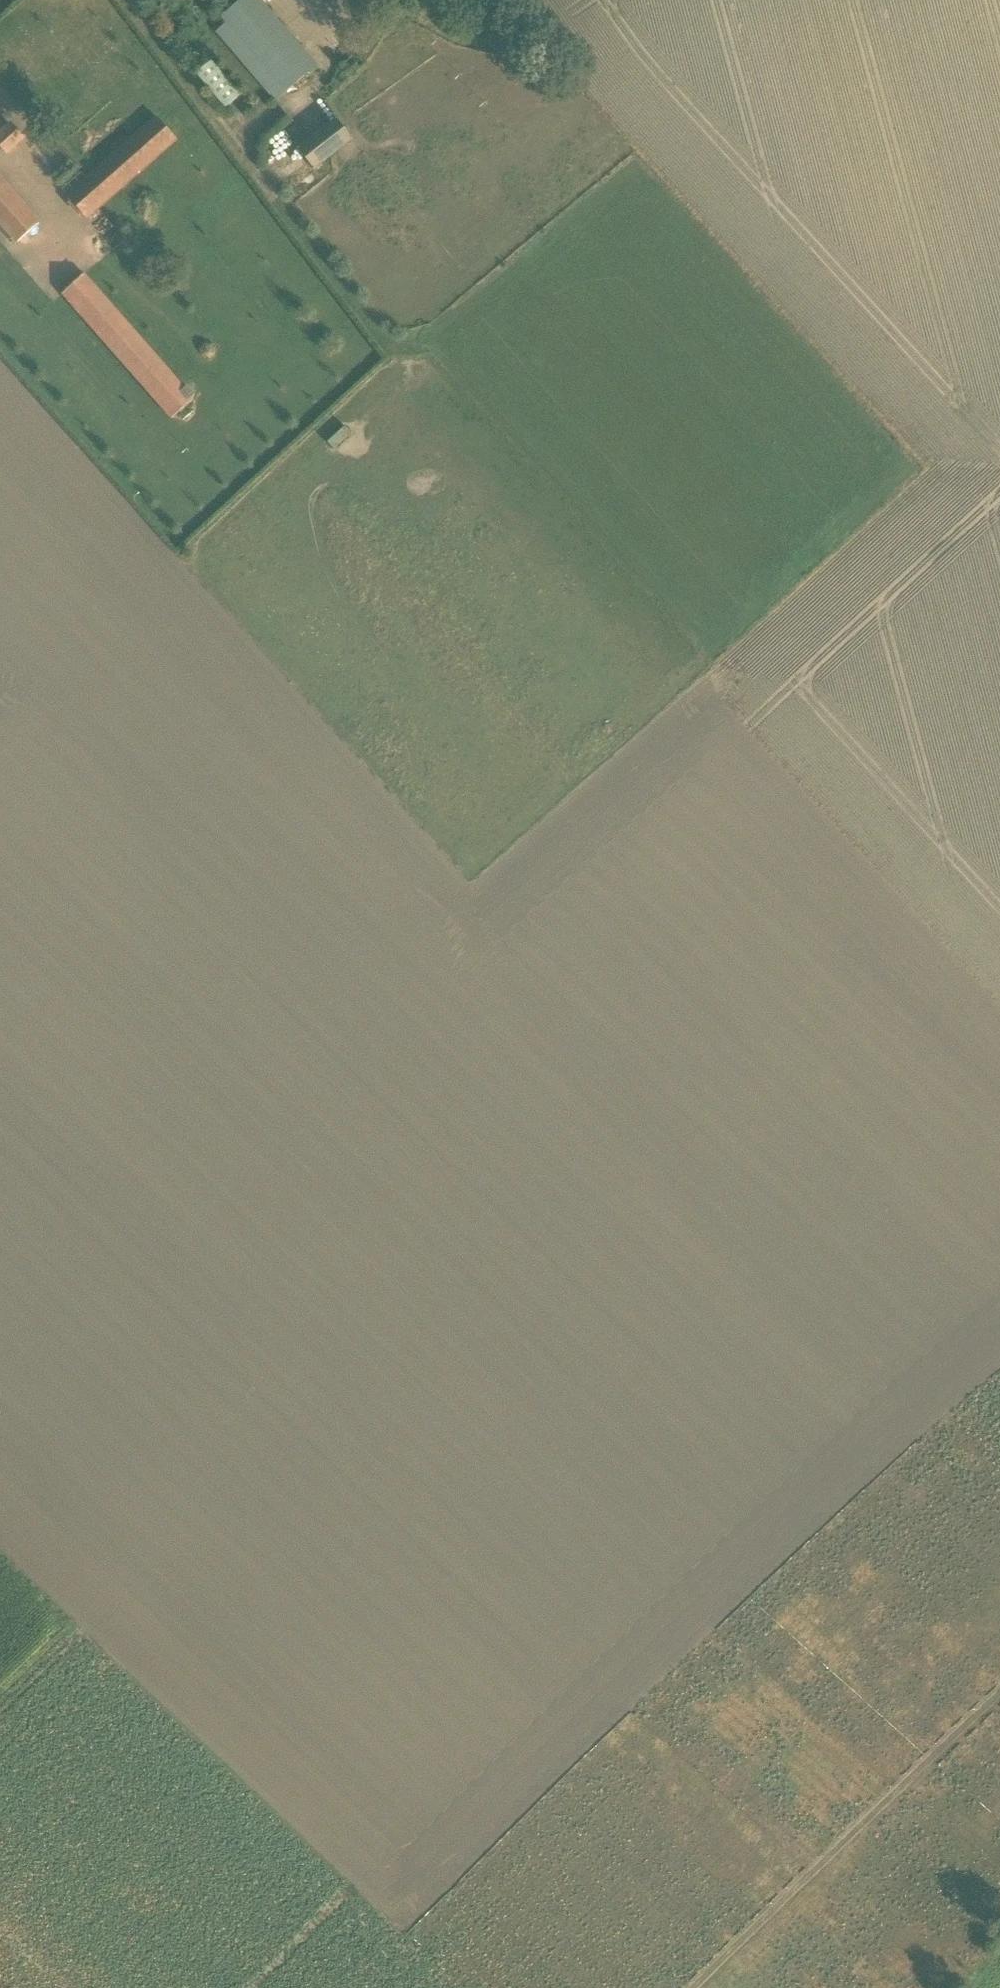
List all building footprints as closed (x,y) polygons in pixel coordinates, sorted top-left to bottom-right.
[(287,91),(316,66),(307,55),(307,54),(261,0),(244,0),(223,17),(233,29),(222,39),(273,101),(287,91)] [(209,61),(193,76),(223,111),(240,96),(209,61)] [(85,219),(176,139),(157,118),(66,198),(85,219)] [(314,170),(352,140),(335,118),(297,149),(314,170)] [(24,137),(12,124),(0,135),(0,145),(7,152),(24,137)] [(39,224),(0,179),(0,221),(18,242),(39,224)] [(172,417),(193,399),(84,275),(63,294),(172,417)]
